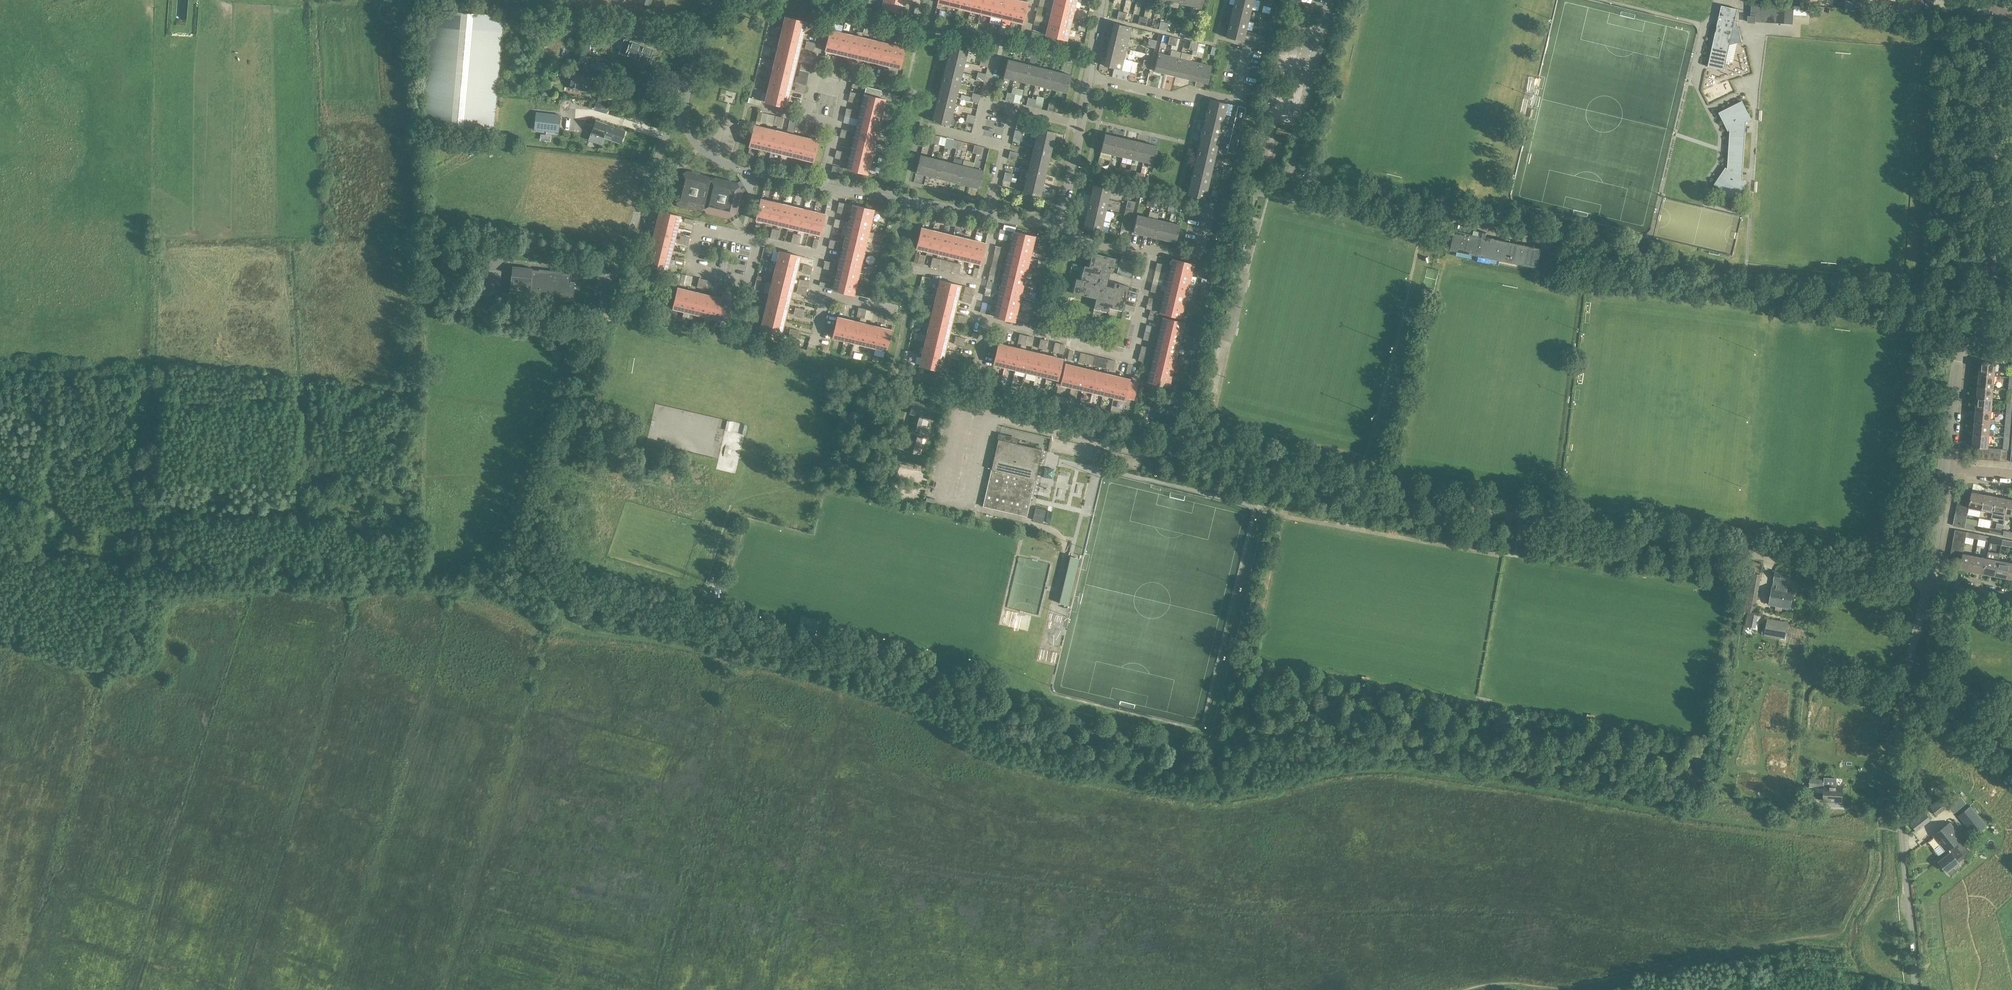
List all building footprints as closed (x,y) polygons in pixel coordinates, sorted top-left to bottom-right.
[(903,12),(905,2),(898,0),(883,0),(881,7),(903,12)] [(959,8),(961,0),(949,0),(948,6),(959,8)] [(959,8),(969,11),(972,0),(961,0),(959,8)] [(980,13),(983,0),(972,0),(969,11),(980,13)] [(980,13),(990,16),(994,0),(983,0),(980,13)] [(990,16),(1001,19),(1006,0),(994,0),(990,16)] [(1012,21),(1017,0),(1006,0),(1001,19),(1012,21)] [(1027,3),(1017,0),(1012,21),(1022,24),(1027,3)] [(1053,3),(1074,8),(1076,0),(1054,0),(1053,3)] [(1170,1),(1169,7),(1178,9),(1179,3),(1180,4),(1181,0),(1170,0),(1170,1)] [(1204,0),(1192,0),(1191,6),(1202,9),(1204,0)] [(1233,6),(1251,10),(1253,0),(1234,0),(1233,6)] [(1862,10),(1863,0),(1846,0),(1845,9),(1862,10)] [(1072,19),(1074,8),(1053,3),(1050,14),(1072,19)] [(1749,22),(1755,23),(1756,23),(1756,22),(1793,24),(1794,6),(1751,3),(1751,16),(1749,16),(1749,22)] [(1724,70),(1730,44),(1742,41),(1737,21),(1735,21),(1738,9),(1721,5),(1708,67),(1724,70)] [(1251,10),(1233,6),(1231,16),(1248,20),(1251,10)] [(421,125),(493,132),(503,18),(431,12),(421,125)] [(1069,30),(1072,19),(1050,14),(1048,25),(1069,30)] [(785,16),(782,27),(804,32),(806,22),(785,16)] [(1248,20),(1231,16),(1228,27),(1246,31),(1248,20)] [(1131,27),(1114,23),(1111,34),(1129,38),(1131,27)] [(1067,40),(1069,30),(1048,25),(1045,35),(1067,40)] [(782,27),(780,38),(801,43),(804,32),(782,27)] [(1226,37),(1243,42),(1246,31),(1228,27),(1226,37)] [(830,29),(825,51),(836,53),(841,32),(830,29)] [(851,35),(841,32),(836,53),(846,56),(851,35)] [(1041,41),(1042,35),(1032,32),(1030,39),(1041,41)] [(1126,49),(1129,38),(1111,34),(1109,44),(1126,49)] [(851,35),(846,56),(857,58),(862,37),(851,35)] [(873,40),(862,37),(857,58),(867,61),(873,40)] [(780,38),(777,48),(799,54),(801,43),(780,38)] [(873,40),(867,61),(878,63),(883,42),(873,40)] [(894,45),(883,42),(878,63),(889,66),(894,45)] [(652,51),(632,43),(627,56),(632,58),(638,61),(639,59),(647,62),(652,51)] [(1126,49),(1109,44),(1106,55),(1124,59),(1126,49)] [(904,47),(894,45),(889,66),(899,69),(904,47)] [(950,47),(947,57),(965,62),(967,51),(950,47)] [(777,48),(775,59),(796,64),(799,54),(777,48)] [(1154,71),(1165,73),(1169,56),(1158,53),(1154,71)] [(1121,70),(1124,59),(1106,55),(1104,66),(1121,70)] [(1165,73),(1175,76),(1180,58),(1169,56),(1165,73)] [(947,57),(945,68),(962,72),(965,62),(947,57)] [(1186,78),(1190,61),(1180,58),(1175,76),(1186,78)] [(775,59),(772,70),(793,75),(796,64),(775,59)] [(1008,60),(1003,77),(1014,80),(1018,62),(1008,60)] [(604,64),(592,61),(591,67),(609,71),(610,66),(604,65),(604,64)] [(1186,78),(1197,81),(1201,64),(1190,61),(1186,78)] [(1029,65),(1018,62),(1014,80),(1024,82),(1029,65)] [(1207,84),(1211,66),(1201,64),(1197,81),(1207,84)] [(1035,85),(1039,68),(1029,65),(1024,82),(1035,85)] [(945,68),(942,79),(959,83),(962,72),(945,68)] [(1050,70),(1039,68),(1035,85),(1046,88),(1050,70)] [(793,75),(772,70),(770,80),(791,85),(793,75)] [(1060,73),(1050,70),(1046,88),(1056,90),(1060,73)] [(1071,75),(1060,73),(1056,90),(1067,93),(1071,75)] [(582,90),(589,91),(590,78),(586,78),(586,75),(572,74),(571,83),(573,83),(572,87),(582,88),(582,90)] [(942,79),(939,89),(957,94),(959,83),(942,79)] [(770,80),(767,91),(788,96),(791,85),(770,80)] [(862,103),(883,108),(885,99),(879,97),(881,90),(866,86),(862,103)] [(957,94),(939,89),(937,100),(954,104),(957,94)] [(765,102),(786,107),(788,96),(767,91),(765,102)] [(608,103),(610,95),(599,93),(598,101),(608,103)] [(1227,103),(1210,99),(1207,111),(1224,115),(1227,103)] [(937,100),(934,110),(951,115),(954,104),(937,100)] [(1714,184),(1735,199),(1747,182),(1742,178),(1746,122),(1751,119),(1742,101),(1719,112),(1728,131),(1730,130),(1727,169),(1725,167),(1714,184)] [(608,105),(596,102),(594,110),(606,113),(608,105)] [(861,104),(859,115),(880,120),(883,108),(861,104)] [(931,121),(949,125),(951,115),(934,110),(931,121)] [(1204,123),(1222,127),(1224,115),(1207,111),(1204,123)] [(561,116),(536,113),(534,128),(559,131),(561,116)] [(859,115),(856,126),(878,131),(880,120),(859,115)] [(604,137),(620,143),(624,131),(608,125),(607,126),(596,121),(589,140),(601,144),(604,137)] [(1201,135),(1219,139),(1222,127),(1204,123),(1201,135)] [(765,127),(754,125),(749,146),(760,149),(765,127)] [(878,131),(856,126),(854,136),(875,142),(878,131)] [(760,149),(770,151),(775,130),(765,127),(760,149)] [(1053,143),(1055,132),(1038,128),(1035,139),(1053,143)] [(770,151),(781,154),(786,132),(775,130),(770,151)] [(786,132),(781,154),(792,156),(797,135),(786,132)] [(1105,134),(1101,152),(1111,154),(1115,136),(1105,134)] [(792,156),(802,159),(807,137),(797,135),(792,156)] [(1198,147),(1216,151),(1219,139),(1201,135),(1198,147)] [(1111,154),(1122,156),(1126,139),(1115,136),(1111,154)] [(802,159),(813,161),(818,140),(807,137),(802,159)] [(875,142),(854,137),(851,146),(873,151),(875,142)] [(1053,143),(1035,139),(1033,149),(1050,154),(1053,143)] [(1122,156),(1133,159),(1137,141),(1126,139),(1122,156)] [(1133,159),(1143,161),(1147,144),(1137,141),(1133,159)] [(1154,164),(1158,146),(1147,144),(1143,161),(1154,164)] [(873,151),(851,146),(848,157),(871,162),(873,151)] [(1196,159),(1213,163),(1216,151),(1198,147),(1196,159)] [(1033,149),(1030,160),(1048,164),(1050,154),(1033,149)] [(920,155),(916,173),(926,175),(931,158),(920,155)] [(871,162),(849,157),(846,168),(867,174),(871,162)] [(931,158),(926,175),(937,178),(941,160),(931,158)] [(1193,171),(1210,175),(1213,163),(1196,159),(1193,171)] [(941,160),(937,178),(947,181),(952,163),(941,160)] [(1028,171),(1045,175),(1048,164),(1030,160),(1028,171)] [(952,163),(947,181),(958,183),(962,166),(952,163)] [(843,168),(833,165),(831,172),(842,175),(843,168)] [(962,166),(958,183),(968,186),(973,168),(962,166)] [(979,188),(983,171),(973,168),(968,186),(979,188)] [(704,209),(706,213),(728,218),(737,213),(742,191),(737,182),(715,177),(711,179),(709,175),(687,170),(678,176),(672,197),(678,206),(700,212),(704,209)] [(1028,171),(1025,181),(1043,185),(1045,175),(1028,171)] [(1190,183),(1208,187),(1210,175),(1193,171),(1190,183)] [(1022,192),(1040,196),(1043,185),(1025,181),(1022,192)] [(1279,189),(1294,193),(1296,185),(1281,181),(1279,189)] [(1187,195),(1205,199),(1208,187),(1190,183),(1187,195)] [(1111,189),(1093,185),(1090,195),(1108,199),(1111,189)] [(1088,206),(1106,210),(1108,199),(1090,195),(1088,206)] [(761,199),(756,220),(766,222),(771,201),(761,199)] [(782,204),(771,201),(766,222),(777,225),(782,204)] [(788,227),(793,206),(782,204),(777,225),(788,227)] [(874,209),(853,204),(850,215),(871,220),(874,209)] [(803,209),(793,206),(788,227),(798,230),(803,209)] [(1085,217),(1103,221),(1106,210),(1088,206),(1085,217)] [(814,211),(803,209),(798,230),(809,233),(814,211)] [(656,221),(678,226),(680,216),(659,211),(656,221)] [(825,214),(814,211),(809,233),(820,235),(825,214)] [(848,226),(869,231),(871,220),(850,215),(848,226)] [(1137,215),(1133,232),(1143,235),(1147,217),(1137,215)] [(1083,227),(1100,231),(1103,221),(1085,217),(1083,227)] [(1158,220),(1147,217),(1143,235),(1154,237),(1158,220)] [(1169,222),(1158,220),(1154,237),(1165,240),(1169,222)] [(656,221),(654,232),(675,237),(678,226),(656,221)] [(1169,222),(1165,240),(1176,242),(1180,225),(1169,222)] [(866,242),(869,231),(848,226),(845,237),(866,242)] [(921,227),(916,249),(927,251),(932,230),(921,227)] [(932,230),(927,251),(937,254),(942,232),(932,230)] [(1450,250),(1537,268),(1541,248),(1454,230),(1450,250)] [(1035,236),(1013,231),(1011,242),(1032,247),(1035,236)] [(673,248),(675,237),(654,232),(651,243),(673,248)] [(942,232),(937,254),(948,256),(953,235),(942,232)] [(953,235),(948,256),(958,259),(964,238),(953,235)] [(843,247),(864,252),(866,242),(845,237),(843,247)] [(964,238),(958,259),(969,262),(974,240),(964,238)] [(980,264),(985,243),(974,240),(969,262),(980,264)] [(1008,253),(1030,258),(1032,247),(1011,242),(1008,253)] [(651,243),(649,253),(670,259),(673,248),(651,243)] [(861,263),(864,252),(843,247),(840,258),(861,263)] [(800,256),(779,251),(776,262),(798,267),(800,256)] [(1548,251),(1545,270),(1554,272),(1557,256),(1558,256),(1557,261),(1567,263),(1568,258),(1560,256),(1560,254),(1557,254),(1557,252),(1548,251)] [(1075,278),(1072,293),(1095,299),(1093,308),(1108,311),(1109,307),(1123,310),(1129,286),(1114,283),(1113,287),(1106,286),(1109,272),(1112,273),(1116,258),(1092,252),(1088,266),(1083,265),(1080,280),(1075,278)] [(667,269),(670,259),(649,253),(646,264),(667,269)] [(1027,268),(1030,258),(1008,253),(1006,263),(1027,268)] [(1116,274),(1117,274),(1131,277),(1135,258),(1121,255),(1116,274)] [(838,269),(859,274),(861,263),(840,258),(838,269)] [(1193,264),(1172,259),(1170,269),(1191,274),(1193,264)] [(774,272),(795,277),(798,267),(776,262),(774,272)] [(1024,279),(1026,274),(1027,268),(1006,263),(1003,274),(1024,279)] [(564,272),(539,269),(538,270),(532,270),(532,269),(512,266),(508,301),(528,303),(529,301),(546,303),(546,305),(560,306),(560,304),(572,305),(575,282),(570,281),(570,278),(567,275),(564,274),(564,272)] [(856,284),(859,274),(838,269),(835,279),(856,284)] [(1170,269),(1168,274),(1167,280),(1188,285),(1191,274),(1170,269)] [(774,272),(773,274),(771,283),(793,288),(795,277),(774,272)] [(1022,290),(1024,279),(1003,274),(1001,285),(1022,290)] [(832,290),(854,295),(856,284),(835,279),(832,290)] [(939,280),(937,291),(958,296),(960,285),(939,280)] [(1164,291),(1186,296),(1188,285),(1167,280),(1164,291)] [(769,294),(790,299),(793,288),(771,283),(769,294)] [(1019,300),(1022,290),(1001,285),(998,295),(1019,300)] [(683,311),(688,290),(678,287),(673,308),(683,311)] [(683,311),(694,314),(699,292),(688,290),(683,311)] [(937,291),(934,302),(955,307),(958,296),(937,291)] [(1162,302),(1183,307),(1186,296),(1164,291),(1162,302)] [(710,295),(699,292),(694,314),(705,316),(710,295)] [(766,304),(788,309),(790,299),(769,294),(766,304)] [(705,316),(716,319),(721,297),(710,295),(705,316)] [(995,306),(1017,311),(1019,300),(998,295),(995,306)] [(721,297),(716,319),(726,321),(731,300),(721,297)] [(934,302),(932,312),(953,317),(955,307),(934,302)] [(1159,312),(1181,317),(1183,307),(1162,302),(1159,312)] [(764,315),(785,320),(788,309),(766,304),(764,315)] [(993,317),(1014,322),(1017,311),(995,306),(993,317)] [(929,323),(950,328),(953,317),(932,312),(929,323)] [(785,320),(764,315),(761,326),(782,331),(785,320)] [(843,341),(848,319),(837,317),(832,338),(843,341)] [(1183,322),(1162,317),(1160,328),(1181,333),(1183,322)] [(843,341),(854,343),(859,322),(848,319),(843,341)] [(864,346),(869,324),(859,322),(854,343),(864,346)] [(929,323),(927,334),(948,339),(950,328),(929,323)] [(864,346),(875,348),(880,327),(869,324),(864,346)] [(759,336),(780,341),(782,331),(761,326),(759,336)] [(886,351),(891,329),(880,327),(875,348),(886,351)] [(1181,333),(1160,328),(1157,339),(1178,344),(1181,333)] [(924,344),(945,349),(948,339),(927,334),(924,344)] [(1155,349),(1176,354),(1178,344),(1157,339),(1155,349)] [(993,364),(1004,367),(1008,346),(998,343),(993,364)] [(924,344),(922,355),(943,360),(945,349),(924,344)] [(1004,367),(1014,369),(1019,349),(1008,346),(1004,367)] [(1014,369),(1025,372),(1030,351),(1019,349),(1014,369)] [(1152,360),(1173,365),(1176,354),(1155,349),(1152,360)] [(1030,351),(1025,372),(1036,374),(1041,354),(1030,351)] [(1036,374),(1046,377),(1051,356),(1041,354),(1036,374)] [(919,366),(940,371),(943,360),(922,355),(919,366)] [(1057,380),(1062,359),(1051,356),(1046,377),(1057,380)] [(1150,371),(1171,376),(1173,365),(1152,360),(1150,371)] [(948,369),(965,373),(966,365),(959,364),(950,362),(948,369)] [(1996,364),(1980,362),(1979,375),(1995,376),(2000,376),(2000,372),(1995,372),(1996,364)] [(1060,385),(1071,387),(1076,366),(1065,364),(1060,385)] [(1086,369),(1076,366),(1071,387),(1081,390),(1086,369)] [(1081,390),(1092,392),(1097,371),(1086,369),(1081,390)] [(1108,374),(1097,371),(1092,392),(1103,395),(1108,374)] [(1147,381),(1168,386),(1171,376),(1150,371),(1147,381)] [(1103,395),(1113,397),(1118,376),(1108,374),(1103,395)] [(1994,388),(1995,376),(1979,375),(1978,386),(1994,388)] [(1125,397),(1133,399),(1136,384),(1128,382),(1129,379),(1118,376),(1113,397),(1124,400),(1125,397)] [(1993,400),(1994,388),(1978,386),(1977,398),(1993,400)] [(1977,398),(1976,410),(1992,412),(1993,400),(1977,398)] [(925,419),(928,407),(911,402),(908,415),(913,416),(909,431),(917,432),(920,418),(925,419)] [(1974,422),(1990,423),(1995,424),(1995,419),(1991,419),(1992,412),(1976,410),(1974,422)] [(723,427),(738,433),(741,424),(726,419),(723,427)] [(1974,422),(1973,434),(1989,436),(1994,436),(1994,432),(1990,431),(1990,423),(1974,422)] [(918,453),(923,438),(910,434),(905,450),(918,453)] [(1972,446),(1978,447),(1983,447),(1988,447),(1989,436),(1973,434),(1972,446)] [(995,444),(979,516),(1024,525),(1039,458),(1011,452),(1013,448),(995,444)] [(739,451),(736,450),(736,447),(727,446),(726,453),(720,452),(717,469),(735,472),(739,451)] [(2007,461),(2008,449),(2001,449),(1999,461),(2007,461)] [(1972,491),(1970,498),(1969,503),(1969,507),(1981,510),(1984,494),(1972,491)] [(1993,512),(1996,496),(1984,494),(1981,510),(1993,512)] [(1993,512),(1991,518),(2004,520),(2005,514),(2008,498),(1996,496),(1993,512)] [(2009,515),(2011,516),(2011,499),(2008,498),(2005,514),(2004,520),(2008,521),(2009,515)] [(1968,510),(1969,507),(1969,503),(1957,501),(1956,507),(1968,510)] [(1955,513),(1967,516),(1968,510),(1956,507),(1955,513)] [(1036,508),(1033,520),(1043,522),(1046,511),(1036,508)] [(1954,520),(1966,522),(1967,516),(1955,513),(1954,520)] [(1953,526),(1965,528),(1966,522),(1954,520),(1953,526)] [(1967,532),(1955,530),(1954,536),(1966,538),(1967,532)] [(1954,536),(1953,542),(1965,544),(1966,538),(1954,536)] [(1964,550),(1965,544),(1953,542),(1952,547),(1964,550)] [(1963,556),(1963,553),(1964,550),(1952,547),(1951,553),(1963,556)] [(1988,552),(1987,558),(1984,574),(1996,576),(1999,560),(2000,554),(1988,552)] [(1950,559),(1961,561),(1963,556),(1951,553),(1950,559)] [(1960,569),(1972,571),(1975,556),(1963,553),(1963,556),(1961,561),(1960,569)] [(1972,571),(1984,574),(1987,558),(1975,556),(1972,571)] [(2011,563),(1999,560),(1996,576),(2008,578),(2011,563)] [(1777,580),(1784,581),(1786,574),(1775,572),(1774,580),(1777,580)] [(1754,613),(1760,575),(1750,573),(1744,611),(1748,612),(1745,626),(1755,628),(1758,614),(1754,613)] [(1785,588),(1786,585),(1784,585),(1784,581),(1777,580),(1777,584),(1776,584),(1775,586),(1771,585),(1768,604),(1788,607),(1792,589),(1785,588)] [(1787,623),(1768,619),(1765,635),(1785,638),(1787,623)] [(1809,787),(1823,788),(1824,780),(1810,779),(1809,787)] [(1826,798),(1844,799),(1845,784),(1826,783),(1826,798)] [(1964,803),(1954,791),(1940,802),(1938,799),(1929,807),(1937,816),(1950,806),(1954,811),(1964,803)] [(1987,825),(1971,806),(1958,816),(1975,836),(1987,825)] [(1924,812),(1909,823),(1916,831),(1931,820),(1924,812)] [(1956,859),(1962,855),(1954,845),(1962,839),(1949,823),(1933,835),(1946,851),(1948,850),(1951,853),(1939,862),(1947,871),(1959,862),(1956,859)]
